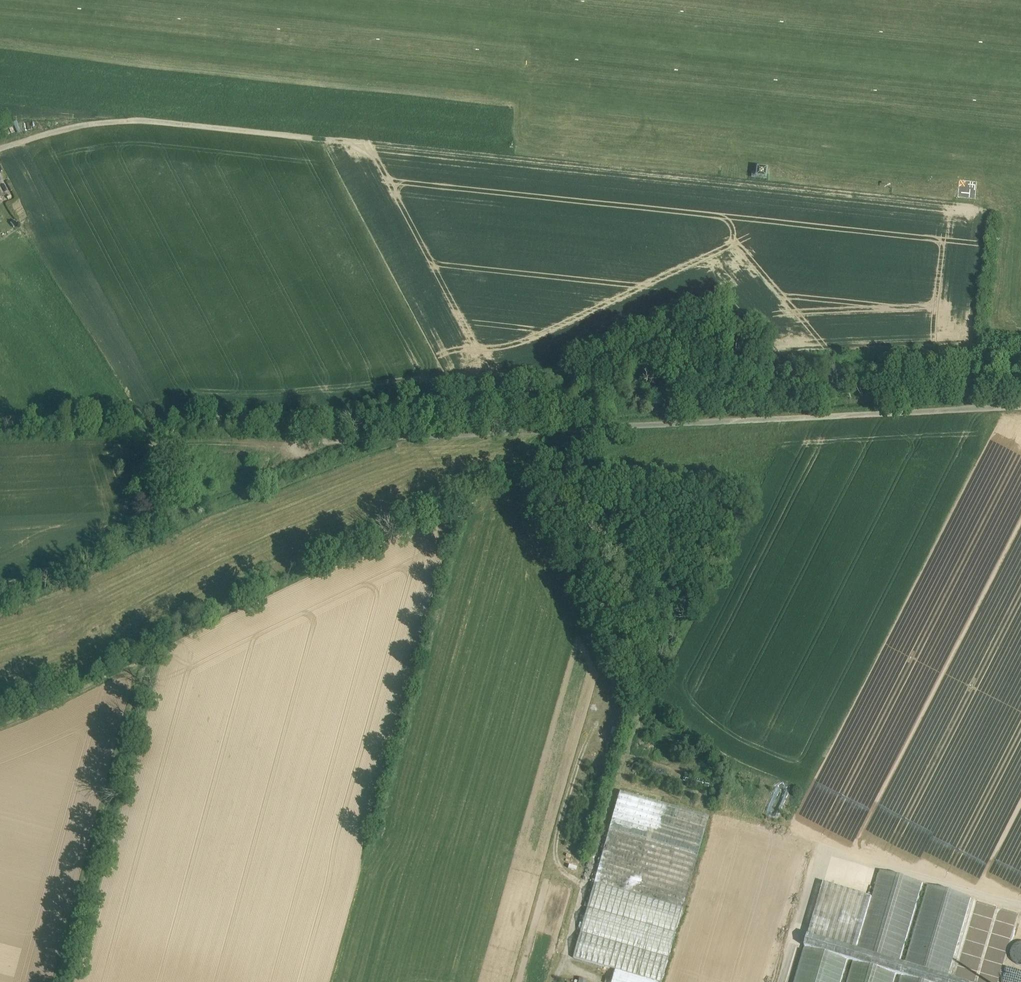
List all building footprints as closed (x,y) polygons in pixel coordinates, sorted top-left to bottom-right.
[(770,168),(758,167),(757,179),(769,180),(770,168)] [(591,774),(590,782),(599,783),(600,775),(591,774)] [(709,817),(620,791),(609,831),(697,857),(709,817)] [(612,981),(661,981),(697,857),(609,831),(573,958),(615,970),(612,981)] [(880,870),(872,898),(824,883),(794,981),(999,981),(1019,912),(880,870)]
